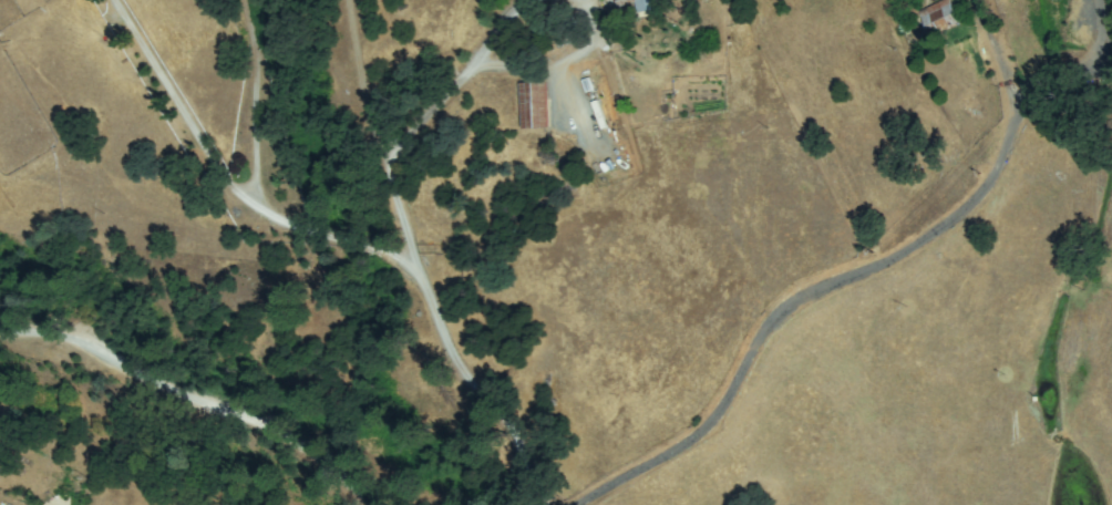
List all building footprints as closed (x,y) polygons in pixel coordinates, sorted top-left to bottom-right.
[(618,3),(618,0),(659,0),(658,16),(641,14),(642,4),(618,3)] [(947,1),(958,22),(930,37),(919,14),(947,1)] [(526,127),(523,83),(545,82),(547,126),(526,127)]
